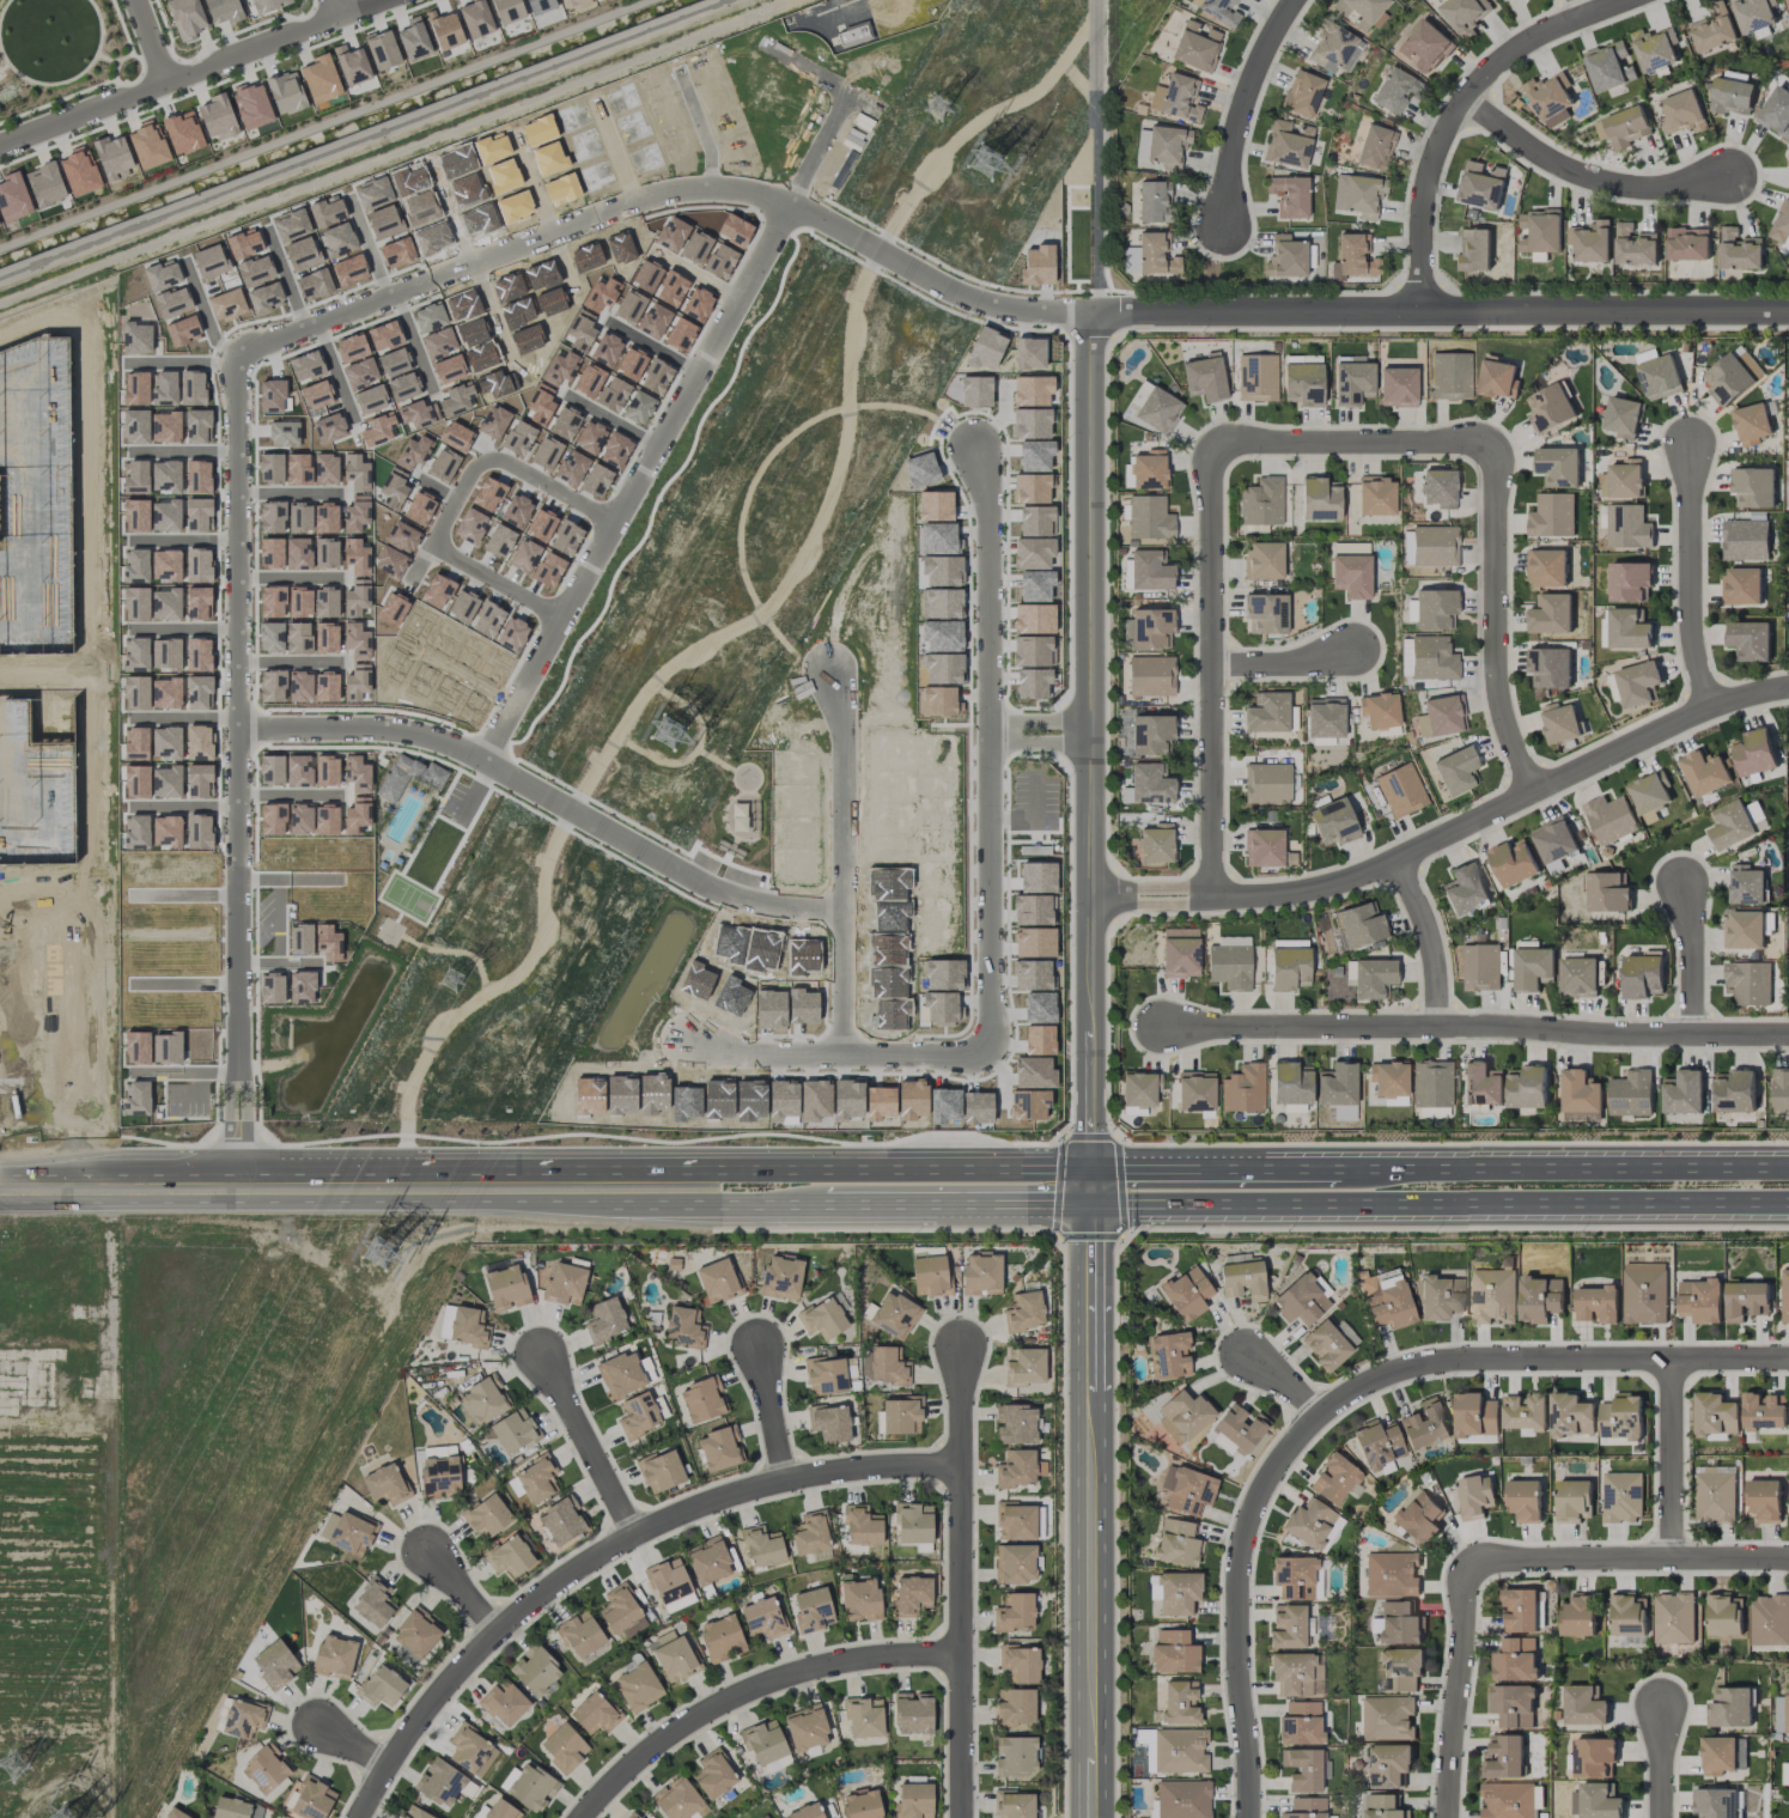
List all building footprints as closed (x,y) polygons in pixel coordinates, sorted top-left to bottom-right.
[(209,30),(198,0),(168,0),(165,1),(179,41),(209,30)] [(225,20),(227,24),(244,18),(237,0),(203,0),(213,25),(225,20)] [(292,4),(291,0),(250,0),(254,14),(292,4)] [(485,0),(470,0),(471,4),(460,7),(467,39),(493,33),(485,0)] [(524,18),(519,0),(491,0),(498,25),(524,18)] [(552,0),(526,0),(529,15),(554,9),(552,0)] [(1221,23),(1234,0),(1202,0),(1197,9),(1221,23)] [(1332,6),(1348,18),(1347,19),(1364,32),(1389,0),(1337,0),(1332,6)] [(1487,0),(1449,0),(1438,9),(1461,38),(1495,10),(1487,0)] [(1777,25),(1771,7),(1777,5),(1775,0),(1731,0),(1743,36),(1777,25)] [(1699,54),(1738,40),(1723,1),(1708,6),(1713,17),(1688,26),(1699,54)] [(453,11),(436,17),(433,9),(424,12),(439,51),(464,42),(453,11)] [(395,32),(407,61),(432,51),(418,15),(406,19),(409,26),(395,32)] [(1455,46),(1424,18),(1394,50),(1425,78),(1455,46)] [(1171,60),(1209,72),(1222,33),(1203,27),(1204,25),(1184,19),(1171,60)] [(1358,38),(1327,19),(1304,57),(1332,74),(1337,66),(1347,72),(1358,53),(1352,49),(1358,38)] [(1678,62),(1672,46),(1679,44),(1672,27),(1648,36),(1645,28),(1629,34),(1645,75),(1678,62)] [(400,63),(390,29),(364,36),(374,71),(400,63)] [(1637,79),(1622,40),(1583,54),(1598,93),(1637,79)] [(347,52),(344,44),(332,48),(347,87),(372,77),(360,47),(347,52)] [(342,94),(328,52),(310,58),(312,64),(300,68),(312,104),(342,94)] [(1370,102),(1397,116),(1408,95),(1418,100),(1426,85),(1390,65),(1370,102)] [(1574,105),(1565,89),(1571,86),(1562,69),(1524,89),(1547,131),(1571,117),(1566,109),(1574,105)] [(265,80),(278,116),(307,106),(293,70),(265,80)] [(1323,78),(1292,70),(1281,109),(1312,117),(1323,78)] [(1202,106),(1192,103),(1199,80),(1168,71),(1157,111),(1198,123),(1202,106)] [(1755,84),(1715,77),(1709,110),(1750,117),(1755,84)] [(245,131),(274,120),(259,80),(230,91),(245,131)] [(1776,85),(1756,122),(1788,140),(1788,92),(1776,85)] [(1694,89),(1660,101),(1672,134),(1692,126),(1695,133),(1708,128),(1694,89)] [(238,131),(223,91),(206,97),(208,102),(196,107),(209,142),(238,131)] [(1653,135),(1641,105),(1593,122),(1600,141),(1612,137),(1616,149),(1653,135)] [(172,154),(202,147),(194,110),(163,118),(172,154)] [(140,170),(168,161),(155,117),(137,123),(139,129),(128,132),(140,170)] [(1313,127),(1299,125),(1297,135),(1288,133),(1290,122),(1271,118),(1263,160),(1305,169),(1313,127)] [(1397,132),(1367,123),(1354,162),(1376,169),(1378,160),(1387,163),(1397,132)] [(1191,130),(1150,125),(1145,160),(1163,162),(1162,168),(1178,170),(1181,149),(1188,150),(1191,130)] [(135,171),(121,135),(108,140),(107,135),(91,141),(106,181),(135,171)] [(101,186),(86,146),(57,157),(72,197),(101,186)] [(1505,171),(1483,167),(1483,163),(1464,160),(1457,203),(1499,210),(1505,171)] [(66,198),(54,161),(24,172),(36,208),(66,198)] [(3,181),(0,182),(0,214),(3,223),(33,211),(18,170),(1,176),(3,181)] [(1332,209),(1358,212),(1358,219),(1375,220),(1377,198),(1384,199),(1386,179),(1336,174),(1332,209)] [(1278,218),(1308,218),(1307,176),(1265,177),(1266,194),(1277,193),(1278,218)] [(1788,246),(1788,200),(1785,198),(1768,237),(1788,246)] [(1561,211),(1519,211),(1519,229),(1528,229),(1528,236),(1519,236),(1519,252),(1561,252),(1561,211)] [(1610,220),(1592,220),(1592,228),(1567,227),(1567,245),(1575,245),(1574,262),(1609,262),(1610,220)] [(1657,234),(1632,234),(1632,225),(1616,224),(1616,264),(1657,264),(1657,234)] [(1762,269),(1763,239),(1738,239),(1738,226),(1721,226),(1721,269),(1762,269)] [(1668,261),(1709,260),(1709,228),(1667,228),(1668,261)] [(1456,271),(1489,270),(1489,229),(1456,229),(1456,271)] [(1138,273),(1180,273),(1180,257),(1163,257),(1163,232),(1139,232),(1138,273)] [(1263,276),(1305,276),(1306,241),(1289,241),(1289,233),(1272,233),(1272,258),(1264,258),(1263,276)] [(1344,275),(1380,275),(1380,259),(1367,260),(1367,233),(1337,234),(1338,262),(1331,262),(1331,281),(1344,281),(1344,275)] [(1764,373),(1742,350),(1735,357),(1757,380),(1764,373)] [(1471,353),(1432,352),(1432,399),(1471,399),(1471,353)] [(1700,376),(1724,407),(1755,383),(1732,352),(1700,376)] [(1277,354),(1237,354),(1238,401),(1277,400),(1277,354)] [(1683,391),(1671,354),(1636,366),(1648,403),(1683,391)] [(1227,399),(1220,355),(1181,362),(1187,396),(1202,394),(1203,403),(1227,399)] [(1516,362),(1482,359),(1479,395),(1517,399),(1518,379),(1515,379),(1516,362)] [(1373,397),(1374,363),(1335,362),(1334,406),(1359,407),(1359,396),(1373,397)] [(1283,402),(1298,402),(1298,407),(1323,406),(1322,363),(1283,363),(1283,402)] [(1417,367),(1379,367),(1380,406),(1417,406),(1417,367)] [(1166,436),(1185,404),(1142,379),(1121,415),(1130,421),(1132,416),(1166,436)] [(1579,417),(1562,381),(1523,399),(1540,435),(1579,417)] [(1633,441),(1643,404),(1611,395),(1602,428),(1616,432),(1615,436),(1633,441)] [(1741,448),(1761,444),(1759,438),(1772,435),(1764,403),(1732,411),(1741,448)] [(1579,449),(1536,448),(1536,473),(1547,473),(1546,487),(1578,488),(1579,449)] [(1165,449),(1145,449),(1146,455),(1131,455),(1131,488),(1166,488),(1165,449)] [(1643,498),(1642,458),(1624,459),(1624,464),(1607,465),(1608,498),(1643,498)] [(1774,468),(1731,469),(1731,494),(1736,494),(1736,508),(1774,508),(1774,468)] [(1455,509),(1455,470),(1422,470),(1422,503),(1438,503),(1438,509),(1455,509)] [(1239,525),(1282,524),(1281,476),(1256,476),(1256,486),(1239,487),(1239,525)] [(1300,477),(1301,520),(1340,519),(1339,481),(1326,481),(1326,477),(1300,477)] [(1395,515),(1394,477),(1358,478),(1359,516),(1395,515)] [(1574,494),(1537,494),(1537,512),(1527,512),(1527,536),(1573,537),(1574,494)] [(1175,538),(1174,513),(1165,513),(1165,495),(1128,496),(1128,538),(1175,538)] [(1608,548),(1653,547),(1652,523),(1644,523),(1643,505),(1607,505),(1608,548)] [(1768,520),(1722,520),(1723,561),(1768,560),(1768,520)] [(1458,526),(1412,526),(1412,566),(1458,565),(1458,526)] [(1283,543),(1245,542),(1244,579),(1282,579),(1283,543)] [(1160,550),(1131,550),(1130,589),(1173,589),(1173,565),(1159,565),(1160,550)] [(1528,550),(1528,587),(1566,587),(1567,551),(1528,550)] [(1370,555),(1331,555),(1331,589),(1345,589),(1345,599),(1371,598),(1370,555)] [(1652,587),(1652,563),(1610,563),(1610,603),(1644,602),(1644,588),(1652,587)] [(1761,604),(1760,568),(1723,569),(1724,605),(1761,604)] [(1448,628),(1448,614),(1457,613),(1457,589),(1415,590),(1416,629),(1448,628)] [(1286,594),(1246,594),(1246,634),(1287,633),(1286,594)] [(1571,633),(1571,594),(1537,594),(1537,609),(1528,609),(1528,633),(1571,633)] [(1639,609),(1610,608),(1609,648),(1652,649),(1652,624),(1638,623),(1639,609)] [(1173,609),(1132,610),(1133,649),(1166,648),(1166,634),(1173,633),(1173,609)] [(1770,622),(1727,623),(1727,647),(1735,647),(1736,662),(1770,661),(1770,622)] [(1458,679),(1458,653),(1448,653),(1448,636),(1410,635),(1410,679),(1458,679)] [(1571,688),(1570,649),(1528,649),(1528,674),(1533,674),(1533,688),(1571,688)] [(1174,657),(1129,656),(1128,695),(1174,696),(1174,657)] [(1654,703),(1650,686),(1662,683),(1656,661),(1615,671),(1624,710),(1654,703)] [(1288,731),(1287,691),(1258,692),(1258,707),(1243,707),(1244,732),(1288,731)] [(1366,728),(1398,727),(1397,694),(1358,695),(1359,716),(1366,716),(1366,728)] [(1424,714),(1415,716),(1418,738),(1461,731),(1456,695),(1422,699),(1424,714)] [(1344,699),(1307,699),(1306,737),(1343,738),(1344,699)] [(1582,737),(1574,704),(1559,708),(1558,702),(1540,707),(1550,745),(1582,737)] [(1173,715),(1131,716),(1132,755),(1165,755),(1165,740),(1173,739),(1173,715)] [(1741,779),(1779,767),(1766,727),(1743,734),(1745,738),(1729,742),(1741,779)] [(1476,785),(1469,771),(1480,766),(1469,744),(1431,762),(1447,798),(1476,785)] [(1696,799),(1732,783),(1719,753),(1705,760),(1700,749),(1678,759),(1696,799)] [(1175,802),(1174,777),(1160,777),(1160,762),(1130,763),(1131,803),(1175,802)] [(1428,804),(1410,762),(1374,777),(1392,819),(1428,804)] [(1290,763),(1244,763),(1244,803),(1290,802),(1290,763)] [(1627,784),(1639,816),(1672,803),(1666,789),(1670,787),(1663,769),(1627,784)] [(1600,847),(1639,830),(1624,796),(1606,803),(1603,795),(1582,805),(1600,847)] [(1308,810),(1321,846),(1336,841),(1337,844),(1359,836),(1344,796),(1308,810)] [(1708,830),(1719,852),(1756,834),(1739,798),(1709,813),(1716,826),(1708,830)] [(1746,805),(1754,832),(1766,828),(1758,802),(1746,805)] [(1578,853),(1565,816),(1531,828),(1544,865),(1578,853)] [(1172,861),(1172,823),(1153,823),(1153,828),(1138,828),(1139,862),(1172,861)] [(1244,866),(1283,865),(1283,829),(1244,830),(1244,866)] [(1488,852),(1505,889),(1540,873),(1523,835),(1488,852)] [(1448,869),(1452,880),(1441,884),(1452,915),(1488,902),(1473,859),(1448,869)] [(1020,863),(1055,863),(1055,892),(1020,892),(1020,863)] [(1764,904),(1764,870),(1749,870),(1749,865),(1731,865),(1730,904),(1764,904)] [(1621,872),(1587,873),(1588,912),(1631,911),(1630,889),(1621,889),(1621,872)] [(1011,894),(1049,894),(1049,910),(1051,910),(1051,924),(1014,924),(1014,910),(1011,910),(1011,894)] [(874,902),(909,901),(909,916),(903,916),(903,931),(875,931),(875,916),(874,916),(874,902)] [(1387,938),(1381,912),(1375,914),(1372,901),(1333,911),(1342,949),(1387,938)] [(1725,948),(1763,949),(1764,912),(1726,911),(1725,948)] [(1015,928),(1018,928),(1055,928),(1055,957),(1014,957),(1014,940),(1011,940),(1011,934),(1015,934),(1015,928)] [(1198,977),(1199,929),(1163,928),(1162,976),(1198,977)] [(868,936),(908,935),(908,948),(905,948),(905,949),(903,949),(903,965),(870,965),(870,963),(866,963),(866,951),(868,950),(868,936)] [(1250,945),(1207,945),(1208,982),(1226,981),(1226,990),(1250,990),(1250,945)] [(1499,945),(1460,946),(1461,991),(1500,990),(1499,945)] [(1309,948),(1270,947),(1270,990),(1295,991),(1295,985),(1308,986),(1309,948)] [(1515,949),(1515,993),(1540,993),(1540,983),(1554,983),(1553,948),(1515,949)] [(1663,997),(1662,956),(1623,956),(1624,998),(1663,997)] [(1597,958),(1561,957),(1560,996),(1596,997),(1597,958)] [(1354,999),(1382,999),(1382,984),(1396,983),(1395,959),(1345,960),(1345,985),(1353,985),(1354,999)] [(921,961),(925,961),(925,960),(963,960),(963,977),(965,977),(965,989),(961,989),(926,990),(926,972),(921,972),(921,961)] [(1012,961),(1016,961),(1016,960),(1049,960),(1049,975),(1051,975),(1051,990),(1014,990),(1014,973),(1012,973),(1012,961)] [(1770,963),(1724,963),(1724,988),(1734,988),(1734,1006),(1771,1005),(1770,963)] [(868,967),(906,967),(906,983),(905,983),(905,997),(870,997),(870,996),(865,996),(865,984),(868,984),(868,967)] [(921,992),(956,992),(956,1007),(962,1007),(963,1019),(961,1019),(961,1021),(926,1021),(926,1007),(921,1007),(921,992)] [(1024,992),(1053,992),(1053,1008),(1054,1008),(1054,1022),(1023,1022),(1023,1008),(1024,1008),(1024,1005),(1023,1005),(1023,998),(1024,998),(1024,992)] [(876,1001),(908,999),(908,1013),(903,1013),(903,1028),(871,1029),(871,1024),(868,1026),(868,1016),(876,1015),(876,1001)] [(1026,1026),(1053,1026),(1053,1040),(1054,1040),(1054,1054),(1026,1054),(1026,1026)] [(1049,1057),(1051,1069),(1055,1069),(1055,1087),(1015,1088),(1015,1072),(1014,1072),(1014,1062),(1017,1062),(1017,1057),(1049,1057)] [(1451,1060),(1412,1060),(1412,1106),(1452,1106),(1451,1060)] [(1316,1071),(1316,1105),(1356,1104),(1356,1061),(1331,1062),(1331,1070),(1316,1071)] [(1503,1104),(1503,1071),(1489,1071),(1489,1061),(1463,1061),(1464,1105),(1503,1104)] [(1263,1062),(1238,1062),(1238,1075),(1220,1076),(1221,1111),(1264,1110),(1263,1062)] [(1408,1063),(1368,1062),(1368,1082),(1374,1082),(1374,1095),(1407,1096),(1408,1063)] [(1272,1104),(1311,1104),(1312,1063),(1272,1063),(1272,1104)] [(1508,1108),(1547,1108),(1546,1066),(1521,1066),(1521,1070),(1508,1070),(1508,1108)] [(1601,1083),(1589,1083),(1588,1069),(1563,1069),(1563,1120),(1602,1119),(1601,1083)] [(1608,1079),(1608,1115),(1650,1116),(1652,1070),(1626,1069),(1626,1079),(1608,1079)] [(1662,1113),(1702,1113),(1702,1070),(1677,1069),(1677,1080),(1662,1080),(1662,1113)] [(1773,1069),(1772,1115),(1788,1115),(1788,1070),(1773,1069)] [(1715,1112),(1754,1113),(1755,1070),(1731,1070),(1731,1080),(1716,1079),(1715,1112)] [(1178,1110),(1214,1111),(1215,1072),(1178,1071),(1178,1110)] [(1146,1115),(1146,1106),(1155,1106),(1155,1072),(1122,1072),(1122,1115),(1146,1115)] [(930,1089),(944,1089),(960,1089),(960,1119),(944,1119),(944,1124),(930,1124),(930,1089)] [(1009,1090),(1049,1090),(1049,1108),(1045,1108),(1045,1119),(1026,1119),(1026,1123),(1010,1123),(1010,1114),(1008,1114),(1008,1105),(1009,1105),(1009,1090)] [(962,1093),(978,1093),(992,1093),(992,1123),(978,1123),(978,1124),(962,1124),(962,1093)] [(1406,1098),(1383,1097),(1383,1105),(1406,1106),(1406,1098)] [(803,1258),(766,1253),(759,1294),(797,1300),(803,1258)] [(913,1296),(940,1295),(940,1289),(947,1289),(946,1255),(912,1257),(913,1296)] [(963,1296),(1002,1294),(1000,1255),(962,1256),(963,1296)] [(739,1292),(726,1257),(694,1269),(707,1304),(739,1292)] [(1219,1264),(1222,1297),(1245,1296),(1246,1303),(1265,1301),(1262,1260),(1219,1264)] [(578,1307),(587,1269),(551,1261),(542,1299),(578,1307)] [(530,1301),(519,1263),(483,1274),(494,1311),(513,1306),(514,1306),(530,1301)] [(1666,1324),(1666,1264),(1623,1264),(1623,1324),(1666,1324)] [(1179,1324),(1206,1310),(1200,1298),(1211,1293),(1198,1266),(1160,1284),(1179,1324)] [(1415,1322),(1399,1266),(1358,1278),(1371,1326),(1388,1322),(1390,1329),(1415,1322)] [(1781,1269),(1781,1324),(1788,1324),(1788,1269),(1781,1269)] [(1288,1322),(1296,1315),(1305,1327),(1332,1304),(1304,1271),(1270,1300),(1288,1322)] [(1515,1271),(1472,1271),(1472,1324),(1490,1325),(1490,1322),(1515,1322),(1515,1271)] [(1563,1279),(1532,1280),(1532,1275),(1519,1275),(1520,1324),(1548,1323),(1547,1312),(1563,1311),(1563,1279)] [(1464,1312),(1463,1276),(1420,1277),(1421,1320),(1449,1319),(1449,1312),(1464,1312)] [(1721,1323),(1720,1280),(1678,1281),(1678,1316),(1693,1316),(1693,1324),(1721,1323)] [(1769,1283),(1726,1283),(1726,1324),(1746,1323),(1745,1316),(1769,1316),(1769,1283)] [(1618,1324),(1617,1287),(1575,1288),(1576,1321),(1597,1321),(1597,1324),(1618,1324)] [(921,1307),(886,1289),(868,1323),(903,1341),(921,1307)] [(1015,1293),(1017,1308),(1003,1309),(1006,1334),(1024,1332),(1024,1327),(1044,1324),(1040,1290),(1015,1293)] [(583,1323),(591,1344),(628,1329),(615,1295),(587,1306),(592,1319),(583,1323)] [(849,1326),(830,1295),(795,1316),(807,1335),(817,1330),(823,1341),(849,1326)] [(703,1346),(706,1324),(697,1323),(699,1309),(669,1305),(664,1342),(703,1346)] [(481,1325),(483,1309),(453,1306),(449,1342),(487,1347),(489,1325),(481,1325)] [(1299,1339),(1310,1354),(1311,1353),(1326,1371),(1361,1344),(1343,1321),(1333,1328),(1325,1318),(1299,1339)] [(1153,1381),(1191,1376),(1186,1331),(1148,1336),(1153,1381)] [(895,1345),(870,1346),(871,1384),(910,1383),(909,1361),(896,1361),(895,1345)] [(1005,1385),(1045,1384),(1044,1347),(1004,1348),(1005,1385)] [(614,1398),(647,1384),(632,1349),(594,1366),(603,1387),(609,1384),(614,1398)] [(845,1357),(805,1359),(807,1394),(846,1393),(845,1357)] [(511,1406),(491,1373),(455,1395),(475,1428),(511,1406)] [(727,1411),(714,1376),(678,1389),(691,1424),(727,1411)] [(1215,1414),(1197,1393),(1190,1399),(1180,1388),(1156,1410),(1184,1442),(1215,1414)] [(617,1419),(625,1440),(662,1425),(648,1390),(620,1401),(625,1416),(617,1419)] [(1499,1435),(1498,1401),(1483,1401),(1482,1393),(1455,1394),(1456,1437),(1499,1435)] [(1504,1429),(1521,1429),(1521,1434),(1546,1434),(1546,1393),(1525,1394),(1525,1396),(1503,1396),(1504,1429)] [(1738,1403),(1723,1403),(1723,1393),(1695,1393),(1696,1438),(1710,1438),(1710,1434),(1739,1433),(1738,1403)] [(1786,1429),(1786,1405),(1778,1404),(1778,1395),(1763,1395),(1763,1393),(1743,1393),(1743,1428),(1786,1429)] [(1594,1401),(1579,1401),(1579,1394),(1551,1394),(1552,1436),(1594,1435),(1594,1401)] [(1642,1394),(1614,1395),(1614,1403),(1599,1403),(1599,1438),(1630,1438),(1630,1442),(1642,1441),(1642,1394)] [(1398,1419),(1410,1449),(1449,1434),(1435,1395),(1416,1402),(1419,1411),(1398,1419)] [(883,1398),(882,1433),(920,1433),(921,1399),(883,1398)] [(1253,1409),(1249,1414),(1231,1401),(1212,1428),(1230,1441),(1228,1445),(1244,1457),(1270,1421),(1253,1409)] [(997,1444),(1036,1443),(1035,1405),(995,1406),(995,1424),(997,1424),(997,1444)] [(506,1455),(539,1435),(521,1406),(488,1425),(506,1455)] [(849,1441),(848,1406),(807,1408),(808,1431),(821,1431),(821,1442),(849,1441)] [(1407,1455),(1393,1423),(1379,1428),(1375,1419),(1350,1430),(1368,1471),(1407,1455)] [(707,1473),(744,1461),(732,1424),(696,1436),(707,1473)] [(686,1481),(674,1449),(637,1463),(649,1495),(686,1481)] [(995,1464),(995,1486),(1034,1486),(1034,1474),(1045,1474),(1045,1462),(1034,1462),(1034,1449),(1003,1449),(1003,1464),(995,1464)] [(1335,1506),(1347,1489),(1352,1493),(1365,1475),(1331,1451),(1319,1467),(1321,1469),(1308,1487),(1335,1506)] [(515,1469),(529,1504),(558,1492),(550,1475),(556,1473),(549,1455),(515,1469)] [(458,1456),(421,1458),(423,1499),(441,1499),(441,1496),(459,1495),(458,1456)] [(409,1497),(394,1462),(360,1476),(372,1504),(387,1497),(390,1505),(409,1497)] [(1217,1478),(1167,1464),(1160,1489),(1168,1491),(1164,1508),(1195,1516),(1199,1502),(1210,1505),(1217,1478)] [(1734,1522),(1735,1467),(1705,1466),(1705,1474),(1696,1474),(1695,1522),(1734,1522)] [(1463,1522),(1485,1518),(1483,1508),(1496,1506),(1490,1473),(1455,1480),(1463,1522)] [(1642,1522),(1642,1473),(1603,1474),(1604,1522),(1642,1522)] [(1517,1523),(1541,1523),(1540,1480),(1507,1481),(1507,1513),(1517,1513),(1517,1523)] [(1581,1523),(1581,1518),(1592,1517),(1591,1480),(1556,1481),(1558,1524),(1581,1523)] [(1758,1523),(1781,1523),(1780,1480),(1747,1481),(1747,1514),(1757,1513),(1758,1523)] [(1440,1529),(1433,1522),(1444,1511),(1420,1488),(1390,1520),(1421,1549),(1440,1529)] [(513,1521),(495,1492),(462,1513),(480,1541),(513,1521)] [(586,1529),(575,1510),(578,1508),(571,1494),(536,1514),(554,1547),(586,1529)] [(1338,1515),(1310,1496),(1301,1509),(1295,1505),(1279,1527),(1314,1551),(1338,1515)] [(932,1543),(931,1505),(920,1505),(920,1502),(895,1502),(896,1543),(932,1543)] [(996,1539),(1034,1539),(1035,1503),(996,1503),(996,1539)] [(882,1514),(866,1515),(866,1504),(845,1504),(846,1544),(882,1544),(882,1514)] [(801,1514),(803,1524),(789,1527),(796,1556),(830,1548),(821,1509),(801,1514)] [(318,1539),(364,1555),(375,1524),(341,1512),(339,1516),(328,1512),(318,1539)] [(1194,1567),(1199,1539),(1191,1538),(1194,1523),(1161,1517),(1153,1560),(1194,1567)] [(785,1561),(779,1531),(766,1534),(764,1524),(741,1529),(749,1568),(785,1561)] [(536,1560),(515,1533),(483,1558),(496,1574),(504,1568),(512,1579),(536,1560)] [(699,1587),(734,1572),(717,1535),(683,1550),(699,1587)] [(1035,1545),(995,1544),(995,1583),(1026,1584),(1026,1579),(1035,1579),(1035,1545)] [(1365,1596),(1419,1595),(1418,1577),(1417,1577),(1417,1552),(1364,1553),(1365,1596)] [(661,1606),(693,1593),(677,1555),(645,1569),(661,1606)] [(1321,1599),(1321,1567),(1317,1567),(1317,1557),(1271,1557),(1271,1585),(1279,1585),(1279,1599),(1321,1599)] [(1200,1572),(1158,1573),(1159,1616),(1191,1615),(1191,1600),(1200,1600),(1200,1572)] [(391,1590),(370,1577),(350,1609),(380,1628),(395,1605),(385,1599),(391,1590)] [(931,1578),(893,1577),(893,1617),(916,1617),(916,1607),(931,1607),(931,1578)] [(843,1622),(862,1620),(862,1621),(881,1619),(877,1579),(839,1583),(843,1622)] [(648,1624),(623,1582),(603,1594),(609,1603),(598,1609),(618,1642),(648,1624)] [(790,1595),(800,1633),(835,1624),(825,1586),(790,1595)] [(1505,1633),(1537,1632),(1536,1589),(1501,1590),(1502,1607),(1505,1607),(1505,1633)] [(1033,1592),(1004,1593),(1005,1606),(993,1606),(993,1630),(1033,1629),(1033,1592)] [(1612,1593),(1612,1636),(1646,1636),(1647,1601),(1635,1600),(1635,1593),(1612,1593)] [(1595,1636),(1596,1594),(1571,1594),(1571,1606),(1561,1606),(1561,1636),(1595,1636)] [(1693,1594),(1654,1594),(1654,1643),(1694,1643),(1693,1594)] [(1730,1600),(1730,1594),(1708,1594),(1707,1636),(1742,1637),(1743,1600),(1730,1600)] [(765,1640),(786,1633),(774,1595),(739,1607),(749,1636),(762,1631),(765,1640)] [(1788,1596),(1749,1597),(1750,1645),(1788,1645),(1788,1616),(1788,1596)] [(1421,1644),(1421,1616),(1412,1617),(1412,1601),(1380,1601),(1380,1645),(1421,1644)] [(1304,1605),(1272,1605),(1273,1630),(1269,1630),(1269,1648),(1305,1647),(1304,1605)] [(390,1636),(419,1660),(444,1629),(415,1606),(390,1636)] [(606,1641),(585,1608),(555,1628),(577,1660),(606,1641)] [(745,1650),(733,1613),(697,1625),(710,1662),(745,1650)] [(655,1638),(659,1646),(651,1650),(667,1684),(697,1670),(677,1627),(655,1638)] [(1188,1630),(1156,1629),(1155,1644),(1151,1644),(1151,1671),(1198,1672),(1198,1645),(1188,1645),(1188,1630)] [(357,1643),(321,1633),(311,1671),(329,1676),(330,1675),(347,1680),(357,1643)] [(273,1690),(302,1669),(278,1637),(250,1658),(273,1690)] [(1493,1681),(1536,1680),(1536,1638),(1502,1638),(1502,1653),(1493,1653),(1493,1681)] [(508,1671),(537,1698),(562,1670),(533,1643),(508,1671)] [(998,1668),(1011,1668),(1010,1682),(1038,1683),(1039,1646),(999,1646),(998,1668)] [(1381,1692),(1416,1691),(1416,1677),(1423,1677),(1422,1649),(1380,1649),(1381,1692)] [(1322,1665),(1315,1665),(1315,1653),(1270,1653),(1270,1682),(1277,1681),(1277,1696),(1323,1696),(1322,1665)] [(664,1694),(644,1661),(615,1678),(619,1686),(615,1688),(631,1714),(664,1694)] [(355,1693),(372,1707),(379,1698),(390,1706),(407,1685),(379,1662),(355,1693)] [(1158,1724),(1198,1724),(1197,1680),(1163,1681),(1164,1712),(1158,1712),(1158,1724)] [(504,1729),(531,1704),(509,1682),(500,1691),(494,1684),(477,1700),(504,1729)] [(1534,1686),(1489,1685),(1489,1714),(1498,1714),(1498,1729),(1534,1729),(1534,1686)] [(1608,1725),(1608,1701),(1594,1701),(1594,1686),(1565,1685),(1565,1724),(1608,1725)] [(1750,1728),(1751,1688),(1714,1687),(1713,1702),(1708,1702),(1708,1727),(1750,1728)] [(1034,1688),(995,1689),(996,1725),(1034,1724),(1034,1688)] [(606,1732),(621,1718),(594,1689),(568,1713),(588,1735),(599,1725),(606,1732)] [(932,1734),(932,1694),(912,1694),(912,1693),(894,1693),(895,1734),(932,1734)] [(883,1736),(881,1697),(843,1698),(844,1720),(848,1720),(849,1738),(883,1736)] [(1413,1740),(1413,1716),(1415,1716),(1414,1697),(1361,1698),(1361,1741),(1413,1740)] [(268,1707),(230,1698),(221,1732),(250,1739),(253,1727),(263,1729),(268,1707)] [(1320,1701),(1285,1702),(1285,1716),(1277,1716),(1278,1744),(1321,1744),(1320,1701)] [(793,1752),(829,1743),(819,1704),(783,1713),(793,1752)] [(753,1766),(787,1756),(775,1718),(742,1728),(753,1766)] [(590,1749),(563,1721),(537,1746),(565,1774),(590,1749)] [(479,1778),(499,1748),(460,1722),(448,1740),(455,1745),(447,1757),(479,1778)] [(1205,1728),(1153,1729),(1154,1773),(1207,1772),(1207,1754),(1206,1754),(1205,1728)] [(1522,1735),(1489,1735),(1490,1758),(1481,1759),(1482,1779),(1523,1778),(1522,1735)] [(1035,1737),(995,1737),(995,1775),(1036,1774),(1035,1737)] [(1735,1737),(1701,1738),(1702,1776),(1722,1776),(1722,1771),(1735,1770),(1735,1737)] [(1574,1739),(1575,1778),(1611,1778),(1611,1764),(1616,1763),(1616,1739),(1574,1739)] [(1745,1769),(1745,1739),(1736,1739),(1736,1769),(1745,1769)] [(291,1770),(266,1743),(238,1769),(264,1796),(291,1770)] [(1402,1787),(1402,1773),(1412,1773),(1411,1745),(1368,1745),(1369,1788),(1402,1787)] [(697,1760),(703,1769),(692,1776),(709,1801),(739,1781),(716,1747),(697,1760)] [(1288,1792),(1321,1791),(1320,1777),(1329,1777),(1329,1760),(1321,1760),(1321,1749),(1280,1749),(1280,1769),(1288,1769),(1288,1792)] [(422,1772),(412,1788),(447,1809),(467,1777),(434,1757),(424,1773),(422,1772)] [(560,1783),(525,1761),(505,1793),(535,1812),(545,1796),(550,1799),(560,1783)] [(704,1806),(682,1774),(652,1795),(667,1817),(687,1817),(704,1806)] [(305,1775),(287,1813),(297,1817),(325,1817),(338,1791),(305,1775)] [(1156,1781),(1157,1817),(1210,1817),(1209,1780),(1156,1781)] [(896,1817),(932,1817),(932,1783),(897,1782),(896,1817)] [(1533,1783),(1481,1784),(1481,1817),(1534,1817),(1533,1783)] [(1571,1815),(1580,1815),(1580,1817),(1623,1817),(1623,1798),(1609,1798),(1609,1783),(1580,1783),(1580,1791),(1571,1791),(1571,1815)] [(876,1788),(839,1796),(843,1817),(882,1817),(876,1788)] [(1015,1794),(1015,1789),(995,1790),(995,1817),(1034,1817),(1033,1793),(1015,1794)] [(1694,1815),(1699,1815),(1699,1817),(1741,1817),(1741,1815),(1737,1815),(1737,1789),(1693,1790),(1694,1815)] [(1364,1795),(1364,1817),(1405,1817),(1405,1810),(1397,1810),(1397,1794),(1364,1795)] [(252,1804),(217,1795),(211,1817),(248,1817),(252,1804)] [(1324,1797),(1290,1797),(1290,1812),(1281,1812),(1281,1817),(1324,1817),(1324,1797)] [(784,1815),(785,1817),(825,1817),(817,1801),(784,1815)] [(405,1805),(400,1817),(439,1817),(405,1805)] [(171,1806),(163,1817),(190,1817),(171,1806)]
